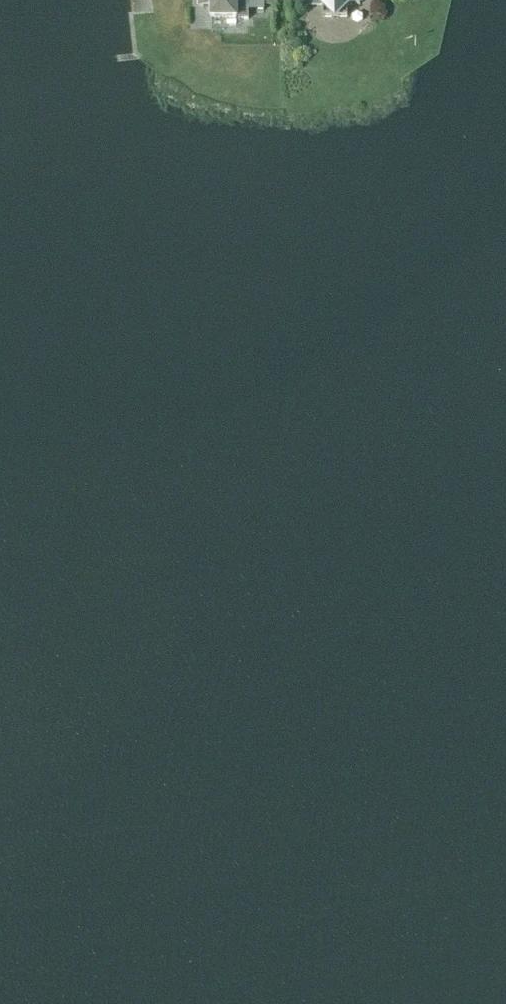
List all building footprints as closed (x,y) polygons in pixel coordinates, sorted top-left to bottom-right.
[(199,8),(209,8),(209,20),(236,20),(248,20),(248,12),(248,6),(250,6),(264,6),(264,0),(199,0),(199,8)] [(307,8),(322,8),(322,18),(330,18),(336,22),(340,18),(347,18),(347,5),(360,5),(360,0),(307,0),(307,8)]
